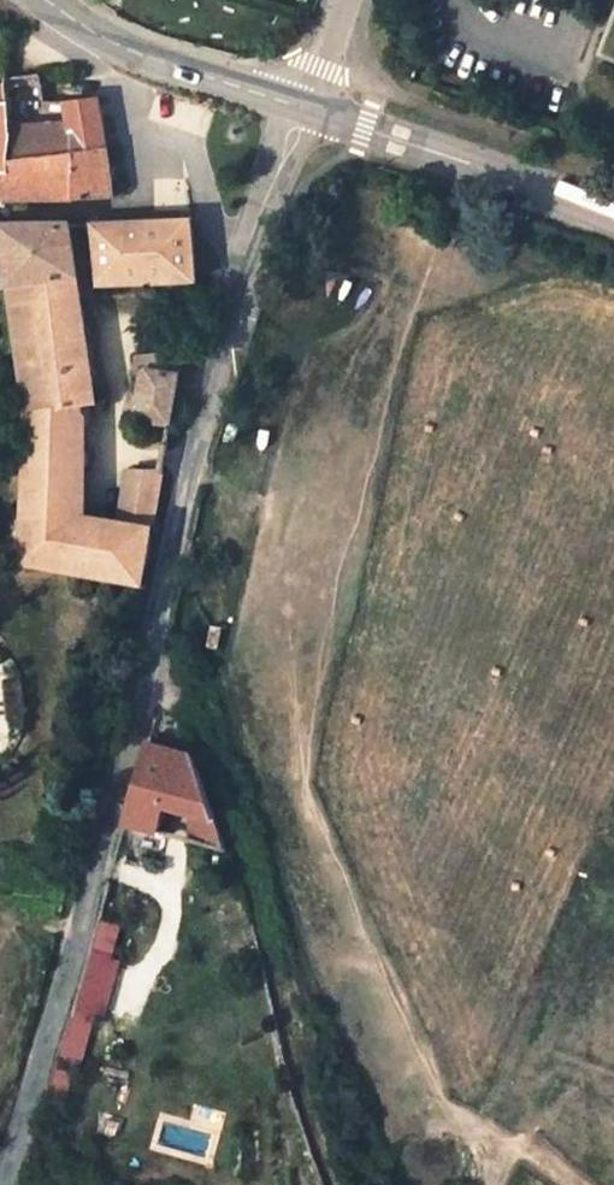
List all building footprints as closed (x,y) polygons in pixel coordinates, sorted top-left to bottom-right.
[(11,121),(37,117),(31,74),(7,76),(11,121)] [(37,117),(39,140),(0,143),(0,169),(88,158),(84,134),(80,110),(37,117)] [(58,206),(96,207),(91,177),(88,158),(0,169),(0,206),(58,206)] [(87,236),(90,273),(88,273),(91,296),(185,295),(181,234),(87,236)] [(87,236),(62,237),(66,275),(88,273),(90,273),(87,236)] [(66,275),(62,237),(0,238),(0,333),(6,379),(34,376),(37,349),(74,344),(66,275)] [(13,425),(72,417),(84,415),(74,344),(37,349),(34,376),(6,379),(13,425)] [(136,394),(134,400),(162,404),(170,366),(130,371),(128,387),(130,387),(129,393),(136,394)] [(134,400),(131,422),(158,428),(162,404),(134,400)] [(72,417),(13,425),(13,430),(11,515),(64,518),(72,417)] [(158,428),(131,422),(129,430),(156,434),(158,428)] [(112,475),(103,521),(138,524),(147,479),(112,475)] [(11,515),(9,519),(7,572),(126,585),(132,557),(138,524),(103,521),(64,518),(11,515)] [(118,830),(224,865),(192,775),(180,771),(138,759),(118,830)] [(96,919),(51,1082),(77,1089),(123,926),(96,919)]
